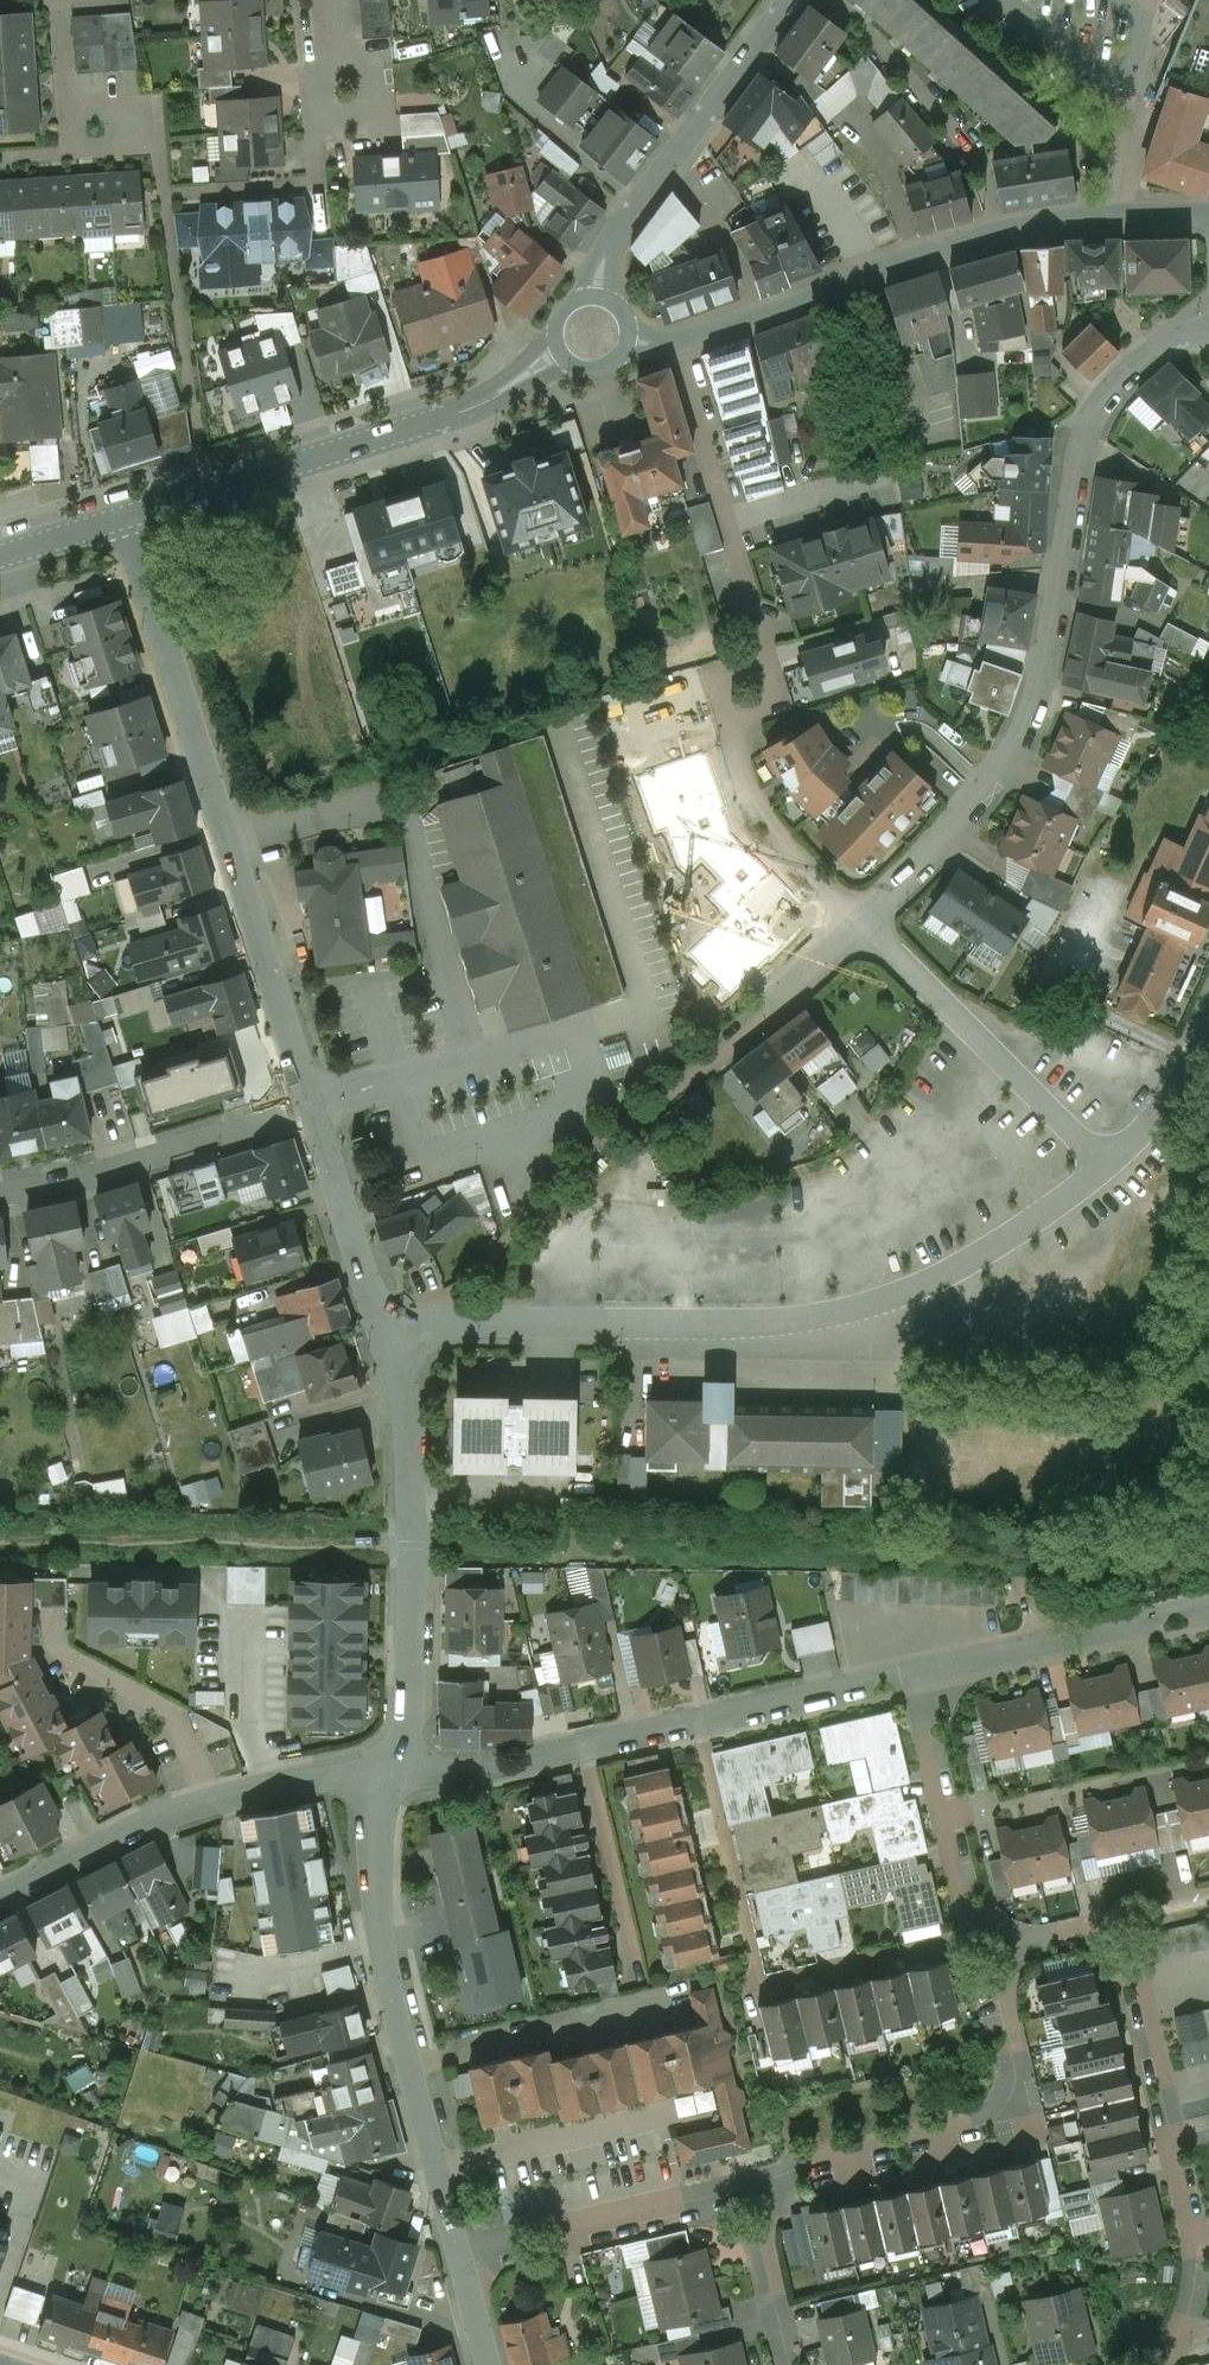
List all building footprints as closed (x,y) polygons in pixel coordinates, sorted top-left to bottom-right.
[(203,3),(203,5),(206,36),(262,32),(259,0),(252,0),(226,2),(203,3)] [(360,9),(389,7),(388,0),(359,0),(360,9)] [(441,15),(461,14),(461,17),(485,15),(484,0),(440,0),(441,15)] [(863,2),(874,12),(877,15),(874,18),(887,29),(895,37),(897,33),(908,42),(915,49),(912,52),(917,56),(927,66),(933,71),(935,67),(947,77),(953,83),(950,86),(962,96),(971,105),(974,101),(983,109),(991,117),(988,120),(998,129),(1015,144),(1017,141),(1020,144),(1022,143),(1025,143),(1027,157),(1034,156),(1031,142),(1047,140),(1051,134),(1058,126),(1048,117),(1047,119),(1036,108),(1021,95),(1003,80),(986,64),(971,49),(956,37),(939,21),(921,7),(914,0),(860,0),(863,2)] [(1155,99),(1167,103),(1172,87),(1207,98),(1192,144),(1208,149),(1208,0),(1196,0),(1155,99)] [(389,7),(360,9),(361,24),(390,22),(389,7)] [(811,8),(776,54),(803,73),(811,79),(832,51),(844,34),(811,8)] [(130,13),(115,14),(117,43),(134,42),(130,13)] [(115,14),(101,15),(103,44),(117,43),(115,14)] [(101,15),(87,16),(89,45),(103,44),(101,15)] [(725,53),(674,15),(648,50),(669,66),(698,88),(725,53)] [(87,16),(73,17),(75,46),(89,45),(87,16)] [(36,75),(34,49),(27,50),(25,21),(0,23),(0,77),(36,75)] [(390,22),(361,24),(362,39),(391,37),(390,22)] [(262,32),(206,36),(208,68),(208,70),(230,68),(264,66),(262,32)] [(134,42),(117,43),(119,71),(138,70),(134,42)] [(117,43),(103,44),(105,72),(119,71),(117,43)] [(103,44),(89,45),(91,73),(105,72),(103,44)] [(89,45),(75,46),(77,74),(91,73),(89,45)] [(853,66),(832,51),(811,79),(827,90),(854,66),(853,66)] [(827,90),(809,106),(824,126),(858,96),(868,96),(883,115),(902,99),(881,74),(866,55),(853,66),(854,66),(827,90)] [(663,75),(640,58),(625,77),(648,95),(663,75)] [(628,105),(570,61),(540,98),(598,143),(628,105)] [(698,88),(669,66),(663,75),(648,95),(676,117),(698,88)] [(230,68),(208,70),(208,68),(197,68),(199,89),(208,89),(232,87),(230,68)] [(811,79),(803,73),(791,87),(801,95),(809,106),(827,90),(811,79)] [(0,77),(0,129),(40,127),(40,124),(37,124),(36,105),(32,106),(31,96),(38,96),(36,75),(0,77)] [(760,75),(724,123),(761,150),(771,136),(796,101),(760,75)] [(232,87),(208,89),(209,105),(220,104),(220,102),(243,101),(242,86),(232,87)] [(1145,173),(1143,172),(1143,174),(1206,194),(1208,184),(1208,149),(1192,144),(1207,98),(1172,87),(1167,103),(1145,173)] [(796,101),(771,136),(790,157),(827,129),(824,126),(809,106),(801,95),(796,101)] [(243,101),(220,102),(220,104),(222,135),(280,131),(277,98),(243,101)] [(883,115),(873,123),(907,165),(931,145),(936,140),(902,99),(883,115)] [(662,131),(628,105),(598,143),(590,153),(625,179),(662,131)] [(438,112),(400,115),(401,137),(445,134),(438,112)] [(280,131),(222,135),(225,167),(225,169),(247,167),(282,164),(280,131)] [(463,144),(459,133),(445,134),(450,148),(463,144)] [(445,134),(401,137),(403,156),(434,154),(434,155),(452,154),(450,148),(445,134)] [(579,165),(550,139),(539,153),(570,177),(579,165)] [(944,161),(931,145),(907,165),(916,176),(918,184),(948,175),(944,161)] [(997,190),(1072,177),(1068,151),(1034,156),(1027,157),(993,163),(997,190)] [(403,156),(355,160),(358,205),(375,204),(376,213),(390,212),(389,203),(405,202),(405,206),(438,204),(434,155),(434,154),(403,156)] [(543,163),(533,176),(537,191),(552,170),(543,163)] [(247,167),(225,169),(225,167),(213,168),(214,183),(248,181),(247,167)] [(524,168),(503,174),(506,186),(517,183),(524,210),(535,207),(524,168)] [(574,187),(552,170),(537,191),(558,208),(574,187)] [(918,184),(905,187),(917,233),(972,218),(959,172),(948,175),(918,184)] [(140,175),(109,177),(113,236),(144,233),(140,175)] [(109,177),(79,179),(83,232),(83,238),(113,236),(109,177)] [(1072,177),(997,190),(1001,210),(1076,198),(1075,194),(1078,192),(1079,189),(1079,185),(1078,182),(1075,179),(1072,177)] [(79,179),(12,183),(16,236),(83,232),(79,179)] [(0,184),(0,238),(16,236),(12,183),(0,184)] [(506,186),(491,189),(497,213),(486,226),(498,266),(507,272),(533,242),(523,232),(528,226),(524,210),(517,183),(506,186)] [(604,210),(574,187),(558,208),(544,227),(574,250),(604,210)] [(695,220),(673,193),(654,217),(673,240),(675,238),(695,220)] [(271,200),(243,203),(244,209),(233,210),(224,206),(218,211),(203,212),(206,246),(208,275),(216,274),(219,278),(230,281),(241,276),(244,272),(251,272),(251,263),(276,261),(275,255),(278,254),(280,261),(291,262),(301,259),(302,253),(305,253),(306,252),(305,240),(308,235),(305,230),(303,205),(294,206),(286,202),(279,207),(271,207),(271,200)] [(438,204),(405,206),(407,223),(439,221),(438,204)] [(820,267),(784,210),(757,221),(776,247),(787,279),(820,267)] [(673,240),(654,217),(631,248),(648,261),(673,240)] [(204,219),(175,221),(179,248),(206,246),(204,219)] [(757,221),(732,232),(749,261),(776,247),(757,221)] [(498,266),(486,226),(477,236),(478,239),(485,261),(490,276),(498,266)] [(334,238),(305,240),(306,252),(305,253),(306,270),(336,267),(334,246),(334,238)] [(673,240),(648,261),(655,276),(688,265),(697,261),(675,238),(673,240)] [(1188,238),(1124,240),(1126,294),(1189,292),(1189,269),(1188,240),(1188,238)] [(478,239),(459,239),(463,254),(467,253),(471,266),(485,261),(478,239)] [(1118,240),(1067,242),(1067,269),(1076,269),(1075,287),(1081,287),(1103,286),(1117,286),(1119,268),(1118,240)] [(1198,240),(1188,240),(1189,269),(1199,268),(1198,240)] [(507,272),(501,280),(501,298),(522,315),(562,268),(533,242),(507,272)] [(367,244),(334,246),(336,267),(337,283),(375,271),(367,244)] [(1063,245),(1021,249),(1027,283),(1028,282),(1029,294),(1051,294),(1062,294),(1063,245)] [(776,247),(749,261),(759,299),(790,287),(787,279),(776,247)] [(1014,251),(981,260),(993,299),(1000,297),(1017,292),(1023,290),(1023,287),(1014,251)] [(463,254),(428,265),(435,287),(422,291),(423,293),(402,299),(410,323),(407,324),(410,334),(417,342),(428,342),(488,323),(471,266),(467,253),(463,254)] [(688,265),(700,305),(709,303),(710,304),(737,295),(722,253),(697,261),(688,265)] [(981,260),(950,269),(959,309),(993,299),(981,260)] [(700,305),(688,265),(655,276),(651,278),(665,317),(700,305)] [(937,274),(886,290),(902,341),(915,337),(948,326),(944,312),(949,310),(937,274)] [(1103,286),(1081,287),(1083,302),(1104,299),(1103,286)] [(1017,292),(1000,297),(1001,302),(994,305),(996,326),(1023,322),(1017,292)] [(1051,294),(1029,294),(1033,332),(1033,333),(1045,331),(1055,330),(1051,294)] [(361,296),(328,306),(335,329),(315,335),(327,376),(352,368),(384,358),(385,358),(372,316),(368,318),(361,296)] [(993,299),(959,309),(959,310),(972,306),(982,355),(998,354),(994,305),(993,299)] [(138,303),(100,307),(104,342),(119,340),(142,337),(138,303)] [(100,307),(49,311),(53,349),(104,342),(100,307)] [(213,389),(228,440),(325,412),(321,400),(302,405),(284,345),(304,339),(294,307),(249,320),(254,338),(214,349),(225,386),(213,389)] [(814,314),(781,327),(795,372),(821,363),(828,360),(814,314)] [(1023,322),(996,326),(997,338),(1025,334),(1023,322)] [(1119,352),(1091,324),(1064,351),(1063,355),(1089,381),(1119,352)] [(948,326),(915,337),(919,354),(915,355),(928,397),(956,388),(955,376),(952,341),(948,326)] [(781,327),(755,337),(768,382),(786,376),(793,373),(795,372),(781,327)] [(1045,331),(1033,333),(1033,332),(1032,332),(1033,365),(1048,364),(1047,353),(1054,348),(1053,345),(1046,338),(1045,331)] [(142,337),(119,340),(123,369),(155,365),(151,336),(142,337)] [(748,339),(704,356),(703,356),(748,502),(783,489),(777,465),(767,421),(749,340),(748,340),(748,339)] [(0,363),(0,395),(1,395),(5,435),(56,430),(49,358),(0,363)] [(384,358),(352,368),(357,385),(366,382),(367,385),(381,379),(380,377),(389,375),(384,358)] [(795,372),(793,373),(799,391),(806,388),(821,382),(826,381),(821,363),(795,372)] [(1198,392),(1170,365),(1138,394),(1167,421),(1171,417),(1195,395),(1198,392)] [(168,369),(135,379),(148,420),(181,409),(168,369)] [(654,437),(599,454),(623,533),(647,525),(639,498),(656,493),(659,501),(683,494),(672,457),(693,451),(668,369),(637,380),(654,437)] [(993,374),(955,376),(956,388),(959,418),(997,415),(993,374)] [(786,376),(768,382),(774,401),(791,394),(786,376)] [(135,379),(103,390),(112,416),(99,421),(100,424),(88,427),(95,450),(107,446),(114,466),(159,451),(148,420),(135,379)] [(821,382),(806,388),(811,400),(826,394),(821,382)] [(1195,395),(1171,417),(1190,438),(1208,421),(1208,411),(1195,395)] [(181,409),(148,420),(159,451),(190,440),(186,407),(181,409)] [(790,462),(780,418),(767,421),(777,465),(790,462)] [(1013,453),(998,455),(997,457),(991,457),(986,462),(984,459),(967,474),(976,484),(977,493),(999,489),(999,486),(1013,487),(1048,490),(1048,489),(1050,437),(1048,437),(1048,438),(1014,438),(1013,453)] [(516,468),(484,478),(507,551),(588,526),(565,453),(534,462),(532,457),(514,462),(516,468)] [(1137,483),(1098,477),(1091,525),(1129,530),(1153,543),(1171,552),(1178,508),(1152,505),(1153,496),(1135,493),(1137,483)] [(917,478),(898,482),(902,500),(903,507),(913,505),(912,498),(920,496),(917,478)] [(442,484),(356,512),(373,567),(363,570),(376,609),(398,601),(395,593),(413,587),(405,562),(435,552),(438,560),(449,560),(456,558),(463,550),(442,484)] [(1048,490),(1013,487),(1001,487),(1000,506),(1012,506),(1010,529),(1009,549),(1044,552),(1048,490)] [(1198,507),(1208,514),(1208,496),(1198,507)] [(705,504),(686,509),(697,544),(715,538),(705,504)] [(841,527),(825,532),(825,533),(772,549),(792,616),(850,598),(847,589),(888,577),(871,519),(841,528),(841,527)] [(1005,527),(960,524),(958,558),(1003,560),(1004,549),(1009,549),(1010,529),(1005,529),(1005,527)] [(1129,530),(1091,525),(1086,561),(1124,566),(1129,530)] [(1153,543),(1129,530),(1124,566),(1139,569),(1144,572),(1147,555),(1151,556),(1153,543)] [(715,538),(697,544),(701,556),(719,551),(715,538)] [(952,558),(926,557),(925,577),(945,576),(951,575),(952,558)] [(1144,572),(1139,569),(1124,566),(1086,561),(1080,600),(1119,605),(1122,583),(1129,579),(1141,581),(1132,598),(1156,612),(1160,603),(1166,587),(1144,572)] [(925,577),(909,579),(912,604),(947,602),(945,576),(925,577)] [(101,585),(74,594),(77,603),(104,595),(101,585)] [(1175,593),(1166,587),(1160,603),(1169,607),(1175,593)] [(1035,596),(988,588),(983,618),(980,640),(988,641),(1026,647),(1035,596)] [(117,603),(67,619),(88,685),(138,670),(117,603)] [(1114,622),(1078,613),(1070,652),(1105,660),(1110,635),(1111,636),(1114,622)] [(983,618),(967,616),(963,642),(980,640),(983,618)] [(1198,639),(1168,623),(1160,638),(1164,640),(1190,654),(1198,639)] [(1160,638),(1138,628),(1132,640),(1153,645),(1152,647),(1159,650),(1164,640),(1160,638)] [(0,640),(0,731),(12,728),(2,692),(25,685),(30,684),(30,682),(15,635),(0,640)] [(863,635),(800,653),(811,691),(873,673),(869,661),(878,659),(874,643),(866,645),(863,635)] [(1111,636),(1110,635),(1105,660),(1147,670),(1148,670),(1152,647),(1153,645),(1132,640),(1111,636)] [(1026,647),(988,641),(984,654),(996,659),(996,665),(1021,674),(1026,647)] [(1105,660),(1070,652),(1063,684),(1113,696),(1143,704),(1144,700),(1148,682),(1145,681),(1148,670),(1147,670),(1105,660)] [(996,659),(984,654),(978,670),(952,661),(945,682),(971,691),(967,701),(1007,715),(1022,674),(1021,674),(996,665),(996,659)] [(49,676),(30,682),(30,684),(25,685),(34,712),(58,705),(49,676)] [(1143,704),(1113,696),(1110,709),(1141,717),(1149,719),(1153,703),(1144,700),(1143,704)] [(147,697),(89,716),(91,724),(82,727),(88,746),(97,743),(107,773),(165,754),(147,697)] [(1110,709),(1105,708),(1097,726),(1117,736),(1117,737),(1130,743),(1141,717),(1110,709)] [(1097,726),(1068,714),(1056,740),(1106,762),(1117,737),(1117,736),(1097,726)] [(815,726),(798,738),(795,733),(766,751),(789,788),(815,812),(842,784),(845,781),(837,772),(846,763),(828,747),(828,746),(815,726)] [(623,994),(543,738),(544,738),(543,736),(481,755),(491,789),(521,780),(588,994),(585,995),(588,1007),(624,996),(624,994),(623,994)] [(1106,762),(1056,740),(1044,766),(1073,779),(1094,788),(1094,787),(1106,762)] [(860,790),(900,829),(935,793),(893,754),(860,790)] [(1094,788),(1073,779),(1067,795),(1096,808),(1104,791),(1094,787),(1094,788)] [(491,789),(440,805),(440,804),(438,805),(439,807),(444,824),(463,881),(446,886),(446,885),(444,886),(444,888),(445,888),(482,1006),(500,1001),(505,1017),(505,1019),(585,995),(588,994),(521,780),(491,789)] [(180,782),(144,793),(153,823),(159,843),(196,832),(180,782)] [(900,829),(860,790),(855,795),(842,784),(815,812),(828,824),(819,834),(861,873),(900,829)] [(815,812),(789,788),(780,798),(819,834),(828,824),(815,812)] [(144,793),(107,805),(108,807),(116,834),(153,823),(144,793)] [(1096,808),(1067,795),(1059,812),(1075,819),(1074,821),(1088,827),(1096,808)] [(1059,812),(1025,797),(1013,824),(1062,846),(1074,821),(1075,819),(1059,812)] [(108,807),(95,811),(104,838),(116,834),(108,807)] [(1169,884),(1205,901),(1208,893),(1208,812),(1206,818),(1200,816),(1185,849),(1169,884)] [(1062,846),(1013,824),(1000,850),(1031,864),(1050,873),(1062,846)] [(1185,849),(1166,840),(1149,876),(1159,880),(1160,880),(1169,884),(1185,849)] [(202,842),(162,855),(165,865),(174,897),(215,884),(202,842)] [(343,855),(331,847),(322,848),(314,857),(316,869),(294,873),(298,899),(309,897),(319,965),(417,952),(414,931),(368,937),(366,929),(373,928),(372,921),(365,922),(360,883),(379,880),(380,883),(407,879),(403,847),(343,855)] [(1050,873),(1031,864),(1019,889),(1032,896),(1038,899),(1061,910),(1070,890),(1047,880),(1050,873)] [(165,865),(130,876),(132,883),(139,905),(140,908),(174,897),(165,865)] [(84,866),(53,876),(61,901),(92,891),(84,866)] [(987,893),(959,874),(948,890),(946,889),(931,911),(961,931),(987,893)] [(1160,880),(1159,880),(1141,920),(1150,924),(1187,941),(1196,945),(1208,916),(1208,903),(1205,901),(1169,884),(1160,880)] [(132,883),(121,886),(128,908),(139,905),(132,883)] [(1026,920),(987,893),(961,931),(979,943),(983,936),(1005,951),(1026,920)] [(1061,910),(1038,899),(1030,912),(1053,923),(1061,910)] [(18,915),(23,937),(55,929),(50,907),(18,915)] [(184,930),(132,946),(132,948),(135,948),(143,974),(141,975),(142,978),(234,949),(222,908),(181,921),(184,930)] [(1150,924),(1118,993),(1124,996),(1117,1010),(1143,1021),(1150,1007),(1155,1010),(1187,941),(1150,924)] [(109,968),(92,980),(102,995),(119,984),(109,968)] [(242,975),(164,999),(172,1026),(212,1014),(218,1033),(256,1022),(242,975)] [(38,981),(40,1023),(72,1022),(70,979),(38,981)] [(150,984),(113,996),(118,1012),(146,1004),(155,1001),(150,984)] [(155,1001),(146,1004),(154,1031),(172,1026),(164,999),(155,1001)] [(74,1003),(77,1023),(98,1020),(95,1000),(74,1003)] [(846,1064),(805,1010),(769,1038),(793,1070),(799,1065),(816,1088),(842,1067),(846,1064)] [(99,1022),(81,1023),(90,1055),(108,1050),(99,1022)] [(70,1024),(45,1025),(47,1049),(71,1047),(70,1024)] [(41,1026),(26,1028),(28,1048),(24,1048),(32,1090),(34,1102),(35,1102),(44,1100),(42,1089),(46,1083),(41,1026)] [(769,1038),(733,1067),(745,1083),(744,1084),(743,1089),(750,1097),(755,1097),(784,1134),(805,1118),(794,1105),(803,1098),(786,1075),(793,1070),(769,1038)] [(879,1046),(862,1061),(872,1073),(889,1059),(879,1046)] [(25,1050),(3,1055),(11,1095),(32,1090),(25,1050)] [(90,1055),(76,1059),(86,1092),(118,1082),(108,1050),(90,1055)] [(232,1051),(135,1080),(148,1126),(246,1097),(232,1051)] [(842,1067),(816,1088),(831,1107),(857,1087),(842,1067)] [(76,1076),(52,1082),(56,1097),(80,1092),(76,1076)] [(0,1097),(0,1157),(45,1147),(45,1146),(35,1102),(34,1102),(32,1090),(11,1095),(0,1097)] [(44,1100),(35,1102),(45,1146),(45,1147),(47,1146),(88,1137),(90,1137),(90,1134),(81,1094),(81,1092),(80,1092),(56,1097),(44,1100)] [(293,1139),(254,1151),(263,1179),(269,1198),(308,1186),(293,1139)] [(254,1151),(216,1162),(225,1190),(263,1179),(254,1151)] [(225,1190),(216,1162),(205,1166),(214,1194),(225,1190)] [(137,1186),(97,1199),(110,1239),(119,1236),(139,1230),(150,1227),(137,1186)] [(457,1197),(427,1221),(445,1243),(478,1217),(462,1197),(457,1197)] [(74,1204),(27,1214),(36,1255),(40,1254),(42,1263),(47,1288),(48,1287),(47,1282),(62,1278),(63,1284),(78,1281),(71,1247),(83,1244),(74,1204)] [(418,1210),(377,1223),(388,1256),(402,1251),(405,1252),(408,1253),(419,1264),(445,1243),(427,1221),(418,1210)] [(294,1223),(243,1238),(255,1277),(306,1262),(294,1223)] [(230,1228),(198,1237),(203,1254),(235,1244),(230,1228)] [(139,1230),(119,1236),(123,1250),(128,1266),(149,1259),(139,1230)] [(119,1236),(110,1239),(109,1240),(113,1253),(123,1250),(119,1236)] [(149,1259),(128,1266),(131,1275),(151,1269),(149,1259)] [(42,1263),(26,1266),(33,1297),(34,1301),(51,1297),(48,1287),(47,1288),(42,1263)] [(119,1263),(106,1268),(115,1297),(129,1293),(119,1263)] [(106,1268),(88,1273),(98,1303),(115,1297),(106,1268)] [(177,1271),(153,1279),(152,1279),(163,1314),(188,1307),(177,1271)] [(337,1280),(289,1294),(294,1312),(301,1335),(318,1330),(350,1321),(337,1280)] [(289,1294),(277,1297),(283,1316),(294,1312),(289,1294)] [(33,1297),(15,1299),(20,1342),(43,1340),(34,1301),(33,1297)] [(20,1342),(15,1299),(0,1300),(0,1344),(20,1342)] [(232,1331),(216,1336),(222,1355),(226,1367),(251,1360),(301,1345),(321,1339),(318,1330),(301,1335),(294,1312),(283,1316),(240,1329),(239,1328),(238,1327),(236,1326),(235,1326),(233,1327),(232,1328),(232,1330),(232,1331)] [(304,1354),(299,1356),(308,1387),(312,1399),(355,1385),(348,1360),(345,1361),(340,1343),(304,1354)] [(301,1345),(251,1360),(264,1402),(308,1387),(299,1356),(304,1354),(301,1345)] [(222,1355),(205,1360),(209,1372),(226,1367),(222,1355)] [(707,1387),(706,1392),(706,1401),(708,1401),(708,1404),(730,1404),(730,1392),(729,1388),(727,1384),(723,1382),(718,1381),(714,1381),(710,1384),(707,1387)] [(526,1401),(505,1401),(505,1397),(457,1397),(456,1466),(504,1467),(504,1463),(525,1464),(525,1467),(573,1468),(574,1398),(526,1398),(526,1401)] [(706,1401),(647,1400),(646,1468),(676,1469),(676,1459),(705,1460),(706,1404),(708,1404),(708,1401),(706,1401)] [(730,1404),(708,1404),(706,1404),(705,1460),(705,1469),(822,1471),(821,1505),(871,1507),(872,1472),(873,1407),(730,1404)] [(264,1419),(227,1431),(232,1446),(268,1434),(264,1419)] [(330,1433),(299,1441),(305,1468),(315,1466),(319,1484),(348,1477),(349,1484),(372,1479),(360,1430),(331,1437),(330,1433)] [(268,1434),(232,1446),(241,1474),(278,1462),(268,1434)] [(632,1454),(618,1454),(617,1496),(631,1497),(632,1454)] [(95,1480),(98,1500),(129,1496),(126,1476),(95,1480)] [(190,1506),(213,1498),(206,1477),(183,1485),(190,1506)] [(230,1564),(230,1601),(268,1601),(269,1565),(230,1564)] [(603,1568),(585,1568),(591,1597),(609,1593),(603,1568)] [(291,1570),(293,1723),(367,1722),(365,1569),(291,1570)] [(191,1571),(89,1573),(90,1639),(192,1637),(191,1571)] [(855,1573),(841,1572),(840,1601),(854,1601),(855,1573)] [(869,1573),(855,1573),(854,1601),(868,1602),(869,1573)] [(883,1574),(869,1573),(868,1602),(882,1602),(883,1574)] [(898,1574),(883,1574),(882,1602),(897,1603),(898,1574)] [(912,1575),(898,1574),(897,1603),(911,1603),(912,1575)] [(926,1575),(912,1575),(911,1603),(925,1604),(926,1575)] [(941,1576),(926,1575),(925,1604),(939,1604),(941,1576)] [(955,1576),(941,1576),(939,1604),(953,1605),(955,1576)] [(969,1577),(955,1576),(953,1605),(968,1605),(969,1577)] [(983,1577),(969,1577),(968,1605),(982,1606),(983,1577)] [(997,1578),(983,1577),(982,1606),(996,1606),(997,1578)] [(53,1578),(33,1578),(33,1583),(32,1599),(39,1599),(39,1608),(54,1608),(53,1578)] [(67,1578),(53,1578),(54,1608),(68,1607),(67,1578)] [(0,1580),(0,1613),(29,1614),(29,1599),(32,1599),(33,1583),(11,1582),(11,1580),(0,1580)] [(501,1589),(448,1588),(448,1606),(450,1606),(450,1619),(501,1620),(501,1589)] [(764,1588),(718,1598),(731,1655),(777,1645),(764,1588)] [(596,1602),(547,1613),(556,1650),(604,1639),(596,1602)] [(0,1613),(0,1644),(32,1644),(32,1635),(28,1635),(29,1614),(0,1613)] [(501,1620),(450,1619),(450,1633),(448,1633),(448,1651),(501,1651),(501,1620)] [(798,1656),(808,1655),(810,1674),(840,1671),(833,1620),(794,1625),(798,1656)] [(676,1628),(648,1634),(650,1644),(647,1648),(637,1650),(645,1684),(686,1675),(687,1675),(680,1642),(676,1628)] [(695,1638),(680,1642),(687,1675),(686,1675),(687,1680),(704,1676),(695,1638)] [(604,1639),(556,1650),(563,1682),(596,1675),(612,1671),(604,1639)] [(0,1644),(0,1686),(1,1689),(0,1689),(0,1690),(38,1671),(32,1659),(28,1659),(28,1645),(32,1645),(32,1644),(0,1644)] [(1206,1647),(1200,1656),(1187,1659),(1198,1709),(1208,1706),(1208,1646),(1206,1647)] [(1187,1659),(1173,1662),(1164,1656),(1155,1658),(1160,1686),(1167,1715),(1198,1709),(1187,1659)] [(1127,1665),(1117,1667),(1111,1676),(1098,1679),(1109,1728),(1139,1721),(1139,1720),(1133,1692),(1127,1665)] [(0,1690),(0,1711),(2,1710),(8,1721),(53,1697),(53,1696),(49,1698),(40,1681),(43,1679),(39,1670),(38,1671),(0,1690)] [(612,1671),(596,1675),(598,1685),(602,1688),(613,1686),(615,1686),(612,1671)] [(1098,1679),(1084,1682),(1075,1676),(1066,1678),(1071,1706),(1078,1735),(1109,1728),(1098,1679)] [(481,1680),(440,1680),(440,1746),(480,1746),(481,1705),(481,1680)] [(558,1683),(537,1688),(543,1715),(564,1710),(558,1683)] [(1160,1686),(1147,1689),(1153,1717),(1155,1728),(1169,1725),(1167,1715),(1160,1686)] [(537,1688),(521,1691),(524,1706),(525,1706),(525,1716),(530,1716),(530,1718),(543,1715),(537,1688)] [(1029,1691),(1023,1700),(1010,1703),(1021,1753),(1051,1746),(1051,1745),(1045,1717),(1039,1689),(1029,1691)] [(1147,1689),(1133,1692),(1139,1720),(1153,1717),(1147,1689)] [(53,1697),(8,1721),(24,1753),(70,1729),(69,1729),(53,1697)] [(1010,1703),(996,1706),(987,1700),(978,1702),(990,1759),(1021,1753),(1010,1703)] [(524,1706),(481,1705),(480,1746),(499,1746),(530,1740),(530,1718),(530,1716),(525,1716),(525,1706),(524,1706)] [(1071,1706),(1058,1709),(1065,1742),(1066,1747),(1080,1744),(1078,1735),(1071,1706)] [(229,1730),(192,1711),(204,1745),(231,1735),(229,1730)] [(910,1783),(893,1712),(820,1728),(829,1765),(872,1755),(877,1777),(870,1779),(873,1792),(899,1786),(910,1783)] [(100,1713),(69,1729),(70,1729),(24,1753),(25,1754),(55,1738),(65,1757),(71,1754),(79,1770),(119,1749),(118,1748),(100,1713)] [(1059,1714),(1045,1717),(1051,1745),(1065,1742),(1059,1714)] [(805,1732),(722,1751),(728,1776),(718,1779),(729,1825),(734,1824),(769,1816),(761,1784),(767,1782),(766,1779),(813,1767),(805,1732)] [(976,1733),(962,1736),(968,1764),(982,1761),(976,1733)] [(119,1749),(79,1770),(79,1771),(85,1768),(105,1805),(126,1794),(128,1799),(156,1784),(148,1768),(149,1768),(140,1751),(136,1753),(130,1742),(118,1748),(119,1749)] [(658,1754),(627,1761),(631,1775),(661,1768),(658,1754)] [(681,1823),(668,1766),(661,1768),(631,1775),(624,1777),(627,1793),(637,1790),(641,1805),(629,1808),(633,1827),(643,1824),(646,1839),(636,1842),(640,1860),(650,1858),(654,1873),(646,1875),(650,1890),(660,1888),(663,1903),(653,1905),(657,1921),(667,1919),(670,1934),(660,1936),(664,1952),(674,1949),(677,1964),(667,1967),(668,1969),(706,1960),(720,1957),(688,1821),(681,1823)] [(571,1773),(553,1777),(553,1779),(554,1779),(556,1791),(557,1795),(574,1791),(571,1775),(571,1773)] [(1191,1785),(1182,1779),(1172,1781),(1179,1809),(1185,1838),(1208,1833),(1208,1802),(1205,1782),(1191,1785)] [(0,1805),(0,1830),(3,1835),(6,1833),(16,1853),(29,1846),(31,1849),(59,1834),(50,1818),(56,1815),(40,1784),(0,1805)] [(916,1808),(904,1811),(899,1786),(873,1792),(822,1804),(828,1831),(832,1843),(849,1839),(858,1825),(856,1818),(876,1814),(884,1857),(925,1848),(916,1808)] [(1144,1787),(1135,1789),(1129,1798),(1116,1801),(1127,1851),(1157,1844),(1151,1815),(1144,1787)] [(589,1853),(577,1855),(575,1848),(587,1846),(589,1842),(587,1833),(584,1832),(576,1833),(575,1826),(583,1824),(576,1791),(574,1791),(557,1795),(556,1791),(533,1796),(534,1800),(528,1802),(529,1804),(529,1803),(536,1832),(525,1835),(532,1867),(543,1865),(556,1924),(545,1927),(552,1959),(563,1957),(569,1986),(569,1988),(574,1987),(575,1991),(598,1986),(597,1981),(615,1978),(616,1977),(609,1945),(601,1947),(600,1939),(607,1938),(609,1935),(607,1926),(604,1924),(592,1926),(590,1919),(603,1916),(603,1914),(602,1914),(596,1885),(596,1883),(595,1884),(589,1855),(590,1855),(589,1853)] [(1116,1801),(1102,1804),(1093,1799),(1083,1801),(1090,1829),(1096,1857),(1096,1858),(1127,1851),(1116,1801)] [(312,1802),(241,1815),(265,1950),(336,1937),(312,1802)] [(769,1816),(734,1824),(749,1884),(792,1874),(786,1848),(821,1840),(820,1833),(828,1831),(822,1804),(769,1816)] [(1179,1809),(1165,1812),(1173,1850),(1187,1847),(1185,1838),(1179,1809)] [(1165,1812),(1151,1815),(1157,1844),(1159,1853),(1173,1850),(1165,1812)] [(1058,1816),(1048,1818),(1042,1827),(1029,1830),(1040,1880),(1070,1873),(1064,1844),(1058,1816)] [(472,1825),(431,1834),(436,1859),(437,1859),(441,1874),(451,1872),(458,1901),(448,1904),(451,1919),(457,1944),(463,1942),(478,2003),(522,1993),(507,1932),(498,1934),(472,1825)] [(1029,1830),(1015,1833),(1006,1828),(997,1830),(1003,1858),(1009,1886),(1040,1880),(1029,1830)] [(1090,1829),(1076,1832),(1078,1841),(1082,1860),(1096,1857),(1090,1829)] [(1078,1841),(1064,1844),(1070,1873),(1073,1884),(1087,1881),(1082,1860),(1078,1841)] [(156,1843),(117,1862),(135,1899),(136,1898),(136,1899),(146,1893),(172,1880),(174,1878),(156,1843)] [(222,1887),(223,1844),(196,1844),(195,1887),(222,1887)] [(915,1855),(838,1873),(845,1900),(877,1893),(875,1887),(891,1883),(902,1931),(943,1922),(931,1871),(919,1874),(915,1855)] [(1009,1886),(1003,1858),(989,1861),(997,1899),(1011,1896),(1009,1886)] [(117,1862),(79,1882),(97,1918),(123,1905),(136,1899),(136,1898),(135,1899),(117,1862)] [(838,1873),(757,1892),(766,1929),(807,1919),(815,1952),(841,1946),(833,1913),(847,1910),(845,1900),(838,1873)] [(221,1877),(223,1901),(238,1899),(236,1876),(221,1877)] [(172,1880),(146,1893),(162,1924),(188,1911),(172,1880)] [(69,1888),(30,1907),(49,1944),(58,1939),(89,1923),(69,1888)] [(123,1905),(105,1915),(117,1938),(135,1928),(123,1905)] [(0,1922),(0,1971),(36,1953),(16,1914),(0,1922)] [(172,1926),(179,1942),(193,1936),(186,1920),(172,1926)] [(1196,1923),(1203,1950),(1208,1948),(1208,1920),(1196,1923)] [(89,1923),(58,1939),(70,1962),(90,1952),(96,1964),(108,1957),(89,1923)] [(135,1928),(117,1938),(123,1950),(141,1940),(135,1928)] [(720,1957),(706,1960),(710,1974),(738,1967),(735,1953),(720,1957)] [(142,1991),(129,1957),(111,1964),(123,1998),(142,1991)] [(323,1971),(329,1993),(358,1984),(351,1962),(323,1971)] [(946,1962),(908,1971),(918,2017),(919,2022),(958,2013),(946,1962)] [(908,1971),(871,1980),(883,2026),(918,2017),(908,1971)] [(1092,1971),(1038,1983),(1042,2000),(1048,2003),(1051,2015),(1061,2012),(1098,2004),(1092,1982),(1095,1981),(1092,1971)] [(61,1983),(55,1972),(40,1981),(57,2014),(42,2022),(89,2035),(79,2016),(61,1983)] [(94,2008),(76,1975),(61,1983),(79,2016),(94,2008)] [(615,1978),(597,1981),(598,1986),(601,1998),(601,1999),(601,2000),(620,1995),(619,1994),(615,1978)] [(871,1980),(834,1988),(844,2035),(845,2040),(884,2030),(883,2026),(871,1980)] [(750,2149),(712,1988),(691,1993),(698,2025),(550,2060),(548,2048),(470,2067),(482,2118),(507,2113),(508,2118),(559,2106),(561,2112),(586,2107),(587,2112),(715,2081),(726,2126),(677,2138),(683,2165),(750,2149)] [(834,1988),(796,1997),(809,2043),(844,2035),(834,1988)] [(796,1997),(758,2006),(771,2057),(810,2048),(809,2043),(796,1997)] [(1098,2004),(1061,2012),(1064,2024),(1060,2029),(1064,2045),(1118,2032),(1116,2023),(1113,2023),(1108,2001),(1098,2004)] [(356,2003),(325,2011),(325,2013),(283,2023),(291,2053),(327,2044),(328,2048),(365,2039),(356,2003)] [(274,2011),(228,2008),(227,2025),(273,2028),(274,2011)] [(1202,2011),(1175,2017),(1181,2044),(1208,2037),(1202,2011)] [(1118,2032),(1064,2045),(1068,2061),(1073,2064),(1076,2075),(1123,2064),(1118,2042),(1120,2042),(1118,2032)] [(369,2053),(330,2063),(335,2080),(343,2110),(382,2100),(369,2053)] [(77,2091),(97,2079),(88,2062),(67,2073),(77,2091)] [(1123,2064),(1076,2075),(1079,2087),(1075,2092),(1079,2108),(1133,2095),(1130,2085),(1128,2086),(1123,2064)] [(231,2074),(213,2099),(227,2109),(233,2099),(248,2078),(231,2074)] [(258,2075),(248,2078),(233,2099),(266,2109),(273,2111),(270,2098),(252,2096),(258,2075)] [(335,2080),(280,2097),(285,2114),(293,2116),(295,2121),(306,2119),(343,2110),(335,2080)] [(1133,2095),(1079,2108),(1082,2123),(1088,2127),(1091,2138),(1138,2127),(1133,2105),(1135,2105),(1133,2095)] [(266,2109),(233,2099),(227,2109),(216,2125),(258,2138),(266,2109)] [(382,2100),(343,2110),(350,2137),(356,2156),(356,2158),(386,2150),(386,2151),(404,2147),(392,2099),(382,2101),(382,2100)] [(273,2111),(266,2109),(258,2138),(282,2145),(284,2145),(287,2130),(289,2129),(288,2124),(279,2121),(281,2113),(273,2111)] [(343,2110),(306,2119),(313,2143),(313,2145),(340,2139),(350,2137),(343,2110)] [(306,2119),(295,2121),(299,2136),(313,2143),(306,2119)] [(1138,2127),(1091,2138),(1094,2150),(1089,2158),(1092,2171),(1092,2172),(1116,2166),(1148,2159),(1144,2141),(1141,2141),(1138,2127)] [(221,2132),(214,2149),(231,2156),(238,2138),(221,2132)] [(350,2137),(340,2139),(344,2153),(349,2156),(356,2156),(350,2137)] [(284,2145),(282,2145),(278,2159),(325,2173),(329,2158),(284,2145)] [(1036,2160),(1003,2168),(1015,2219),(1048,2211),(1036,2160)] [(1116,2166),(1092,2172),(1092,2171),(1087,2172),(1091,2187),(1120,2180),(1116,2166)] [(1003,2168),(971,2176),(983,2227),(1015,2219),(1003,2168)] [(971,2176),(939,2183),(951,2234),(983,2227),(971,2176)] [(343,2177),(330,2210),(331,2210),(349,2217),(353,2206),(364,2211),(372,2187),(343,2177)] [(406,2189),(376,2178),(372,2187),(364,2211),(362,2219),(403,2234),(412,2210),(406,2207),(409,2199),(406,2189)] [(939,2183),(906,2191),(918,2242),(951,2234),(939,2183)] [(1091,2187),(1058,2194),(1063,2215),(1095,2208),(1091,2187)] [(1150,2189),(1104,2199),(1117,2253),(1162,2242),(1157,2219),(1155,2219),(1150,2196),(1151,2196),(1150,2189)] [(906,2191),(874,2198),(886,2250),(918,2242),(906,2191)] [(874,2198),(842,2206),(854,2257),(886,2250),(874,2198)] [(842,2206),(809,2214),(821,2265),(854,2257),(842,2206)] [(349,2217),(331,2210),(323,2234),(360,2245),(367,2223),(349,2217)] [(9,2243),(4,2241),(7,2233),(0,2230),(0,2269),(9,2243)] [(686,2230),(645,2240),(650,2262),(692,2252),(686,2230)] [(417,2245),(378,2233),(373,2249),(360,2245),(348,2286),(364,2291),(367,2279),(382,2284),(403,2290),(403,2289),(417,2245)] [(360,2245),(323,2234),(311,2275),(348,2286),(360,2245)] [(692,2252),(650,2262),(658,2294),(708,2282),(701,2250),(692,2252)] [(987,2262),(960,2269),(967,2299),(975,2297),(977,2303),(995,2299),(987,2262)] [(708,2282),(658,2294),(665,2326),(688,2321),(716,2315),(715,2310),(708,2282)] [(403,2290),(382,2284),(378,2299),(408,2307),(412,2292),(403,2289),(403,2290)] [(45,2297),(14,2286),(4,2315),(36,2325),(45,2297)] [(84,2306),(53,2296),(39,2334),(85,2350),(99,2309),(104,2296),(105,2294),(89,2290),(84,2306)] [(1076,2290),(1028,2302),(1042,2362),(1090,2351),(1076,2290)] [(853,2294),(820,2302),(825,2319),(857,2312),(853,2294)] [(120,2302),(104,2296),(99,2309),(116,2315),(120,2302)] [(967,2299),(924,2309),(936,2359),(937,2362),(988,2350),(987,2347),(977,2303),(975,2297),(967,2299)] [(729,2306),(715,2310),(716,2315),(688,2321),(692,2335),(699,2333),(733,2325),(729,2306)] [(116,2315),(99,2309),(85,2350),(127,2363),(132,2349),(139,2325),(138,2325),(126,2321),(126,2318),(116,2315)] [(500,2323),(511,2364),(537,2364),(557,2360),(551,2337),(544,2311),(500,2323)] [(820,2321),(831,2364),(840,2364),(873,2357),(862,2311),(857,2312),(825,2319),(820,2321)] [(385,2318),(371,2313),(368,2322),(361,2320),(355,2339),(361,2340),(376,2345),(380,2333),(385,2318)] [(422,2328),(386,2317),(385,2318),(380,2333),(417,2344),(422,2328)] [(139,2322),(138,2325),(139,2325),(132,2349),(139,2351),(137,2359),(154,2364),(161,2364),(172,2333),(139,2322)] [(169,2364),(189,2364),(201,2331),(182,2325),(169,2364)] [(257,2326),(249,2347),(250,2347),(244,2364),(287,2364),(295,2339),(257,2326)] [(692,2335),(656,2344),(660,2363),(683,2358),(682,2357),(703,2352),(699,2333),(692,2335)] [(562,2334),(551,2337),(557,2360),(569,2357),(562,2334)] [(352,2364),(369,2364),(376,2345),(361,2340),(352,2364)] [(682,2357),(683,2358),(684,2364),(743,2364),(738,2343),(703,2352),(682,2357)] [(448,2347),(410,2357),(412,2364),(453,2364),(448,2347)] [(937,2362),(936,2359),(927,2362),(927,2364),(993,2364),(989,2347),(987,2347),(988,2350),(937,2362)]
